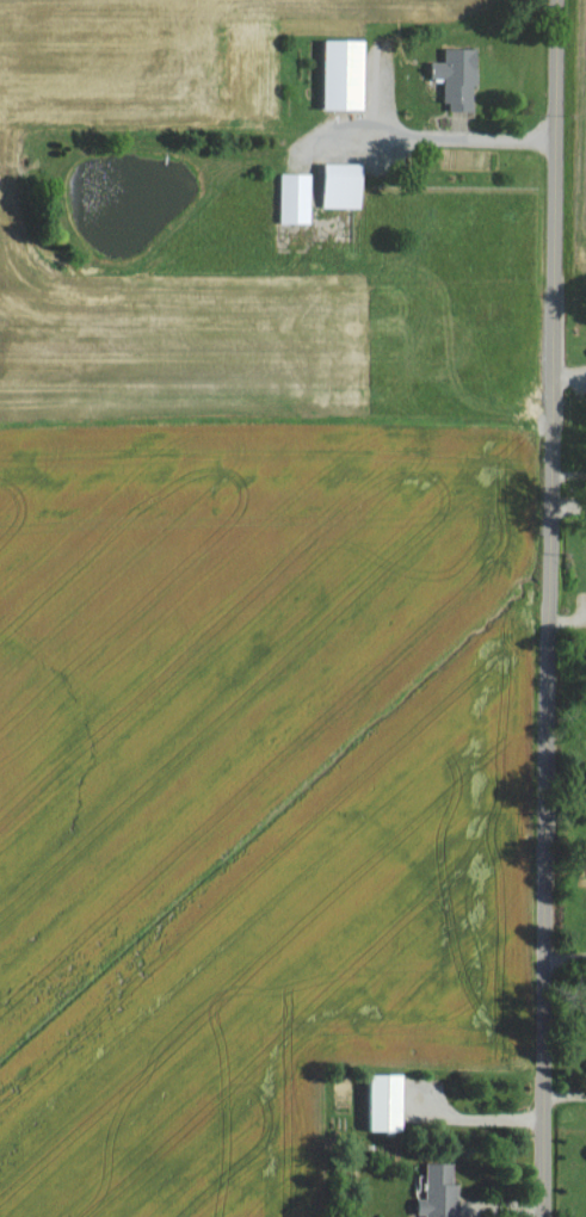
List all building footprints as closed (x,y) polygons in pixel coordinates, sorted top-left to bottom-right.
[(367,110),(368,40),(329,39),(328,110),(367,110)] [(481,49),(448,48),(448,62),(435,62),(435,79),(449,79),(449,111),(477,111),(477,87),(481,87),(481,49)] [(327,208),(365,209),(366,163),(328,163),(327,208)] [(314,224),(314,174),(284,174),(284,224),(314,224)] [(406,1076),(373,1076),(373,1133),(406,1134),(406,1076)] [(430,1164),(430,1200),(421,1199),(421,1216),(462,1216),(462,1184),(456,1184),(457,1165),(430,1164)]
